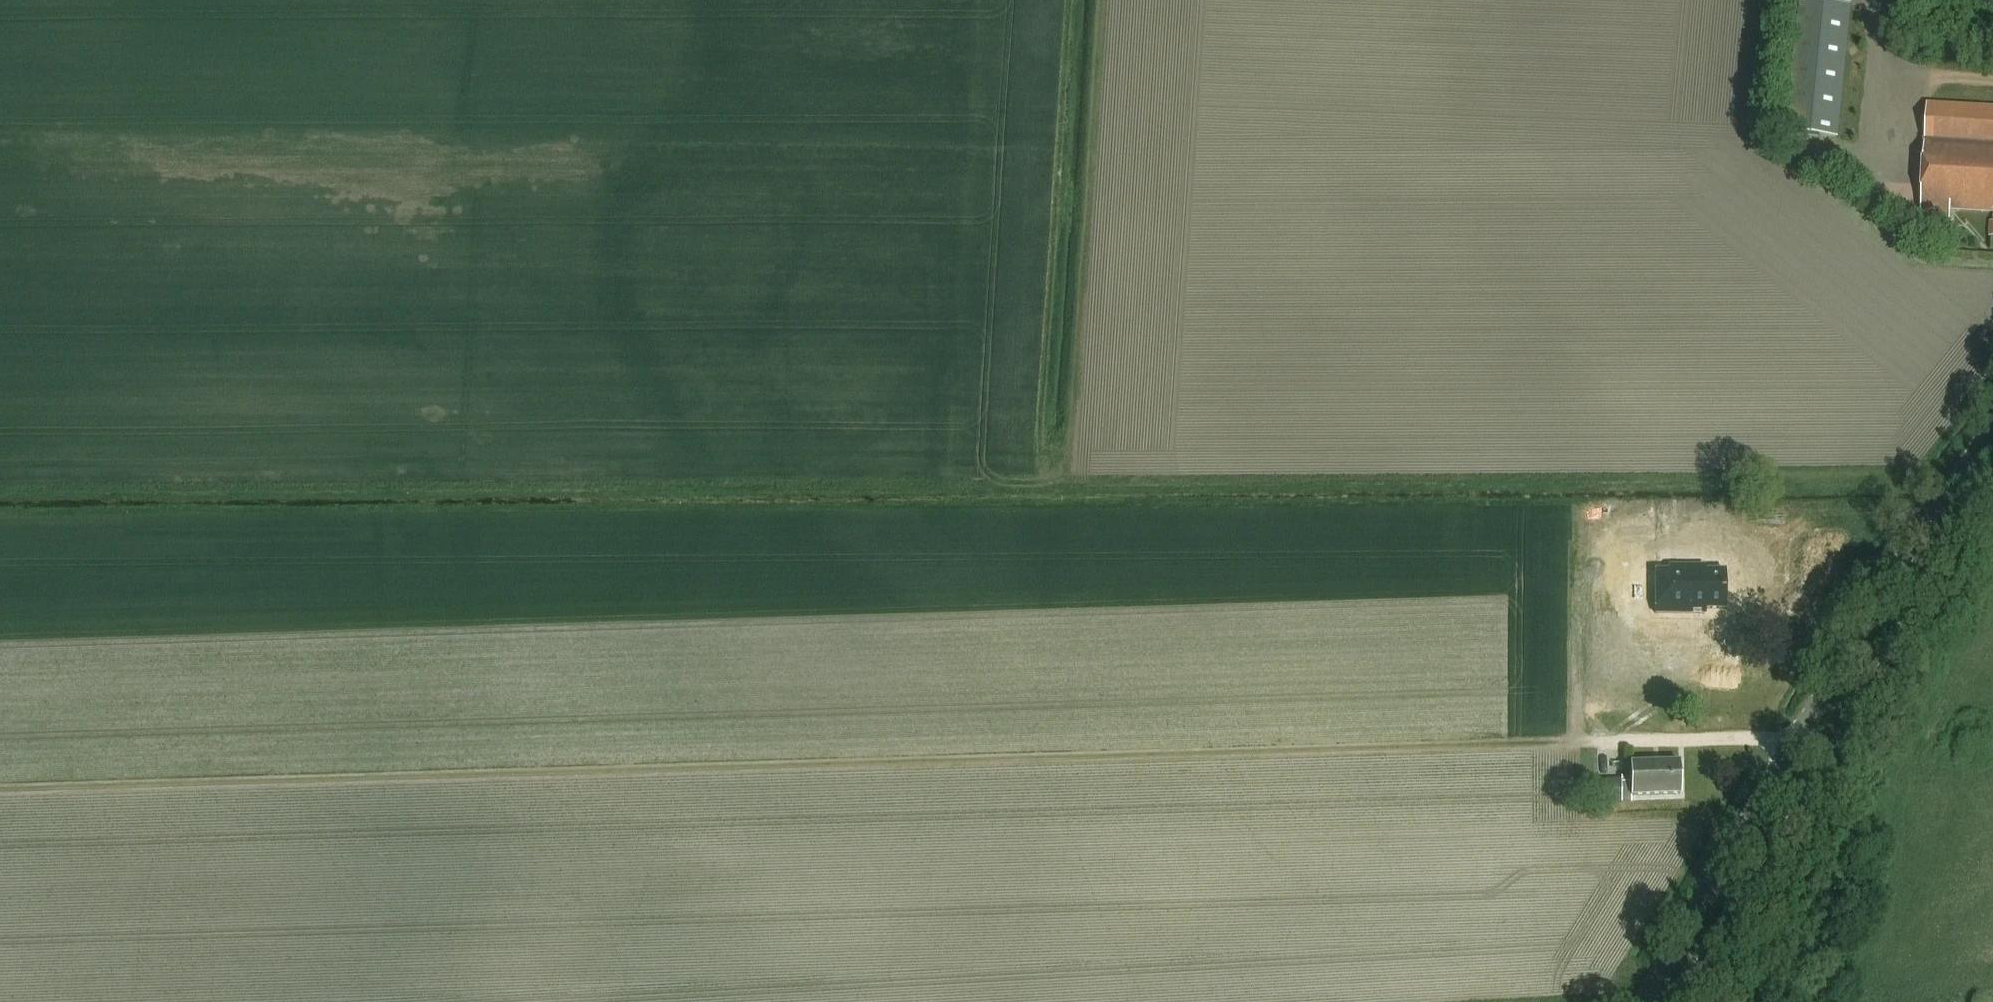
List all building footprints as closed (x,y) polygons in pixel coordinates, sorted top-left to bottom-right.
[(1838,138),(1849,25),(1851,7),(1798,3),(1797,3),(1795,20),(1785,133),(1838,138)] [(1927,104),(1921,222),(1949,224),(1950,212),(1992,215),(1992,108),(1927,104)] [(1744,606),(1744,593),(1744,570),(1729,570),(1728,563),(1697,564),(1697,588),(1684,588),(1685,612),(1726,611),(1726,606),(1744,606)] [(1680,795),(1679,764),(1630,765),(1630,780),(1621,780),(1621,782),(1596,783),(1597,804),(1629,803),(1629,797),(1680,795)]
